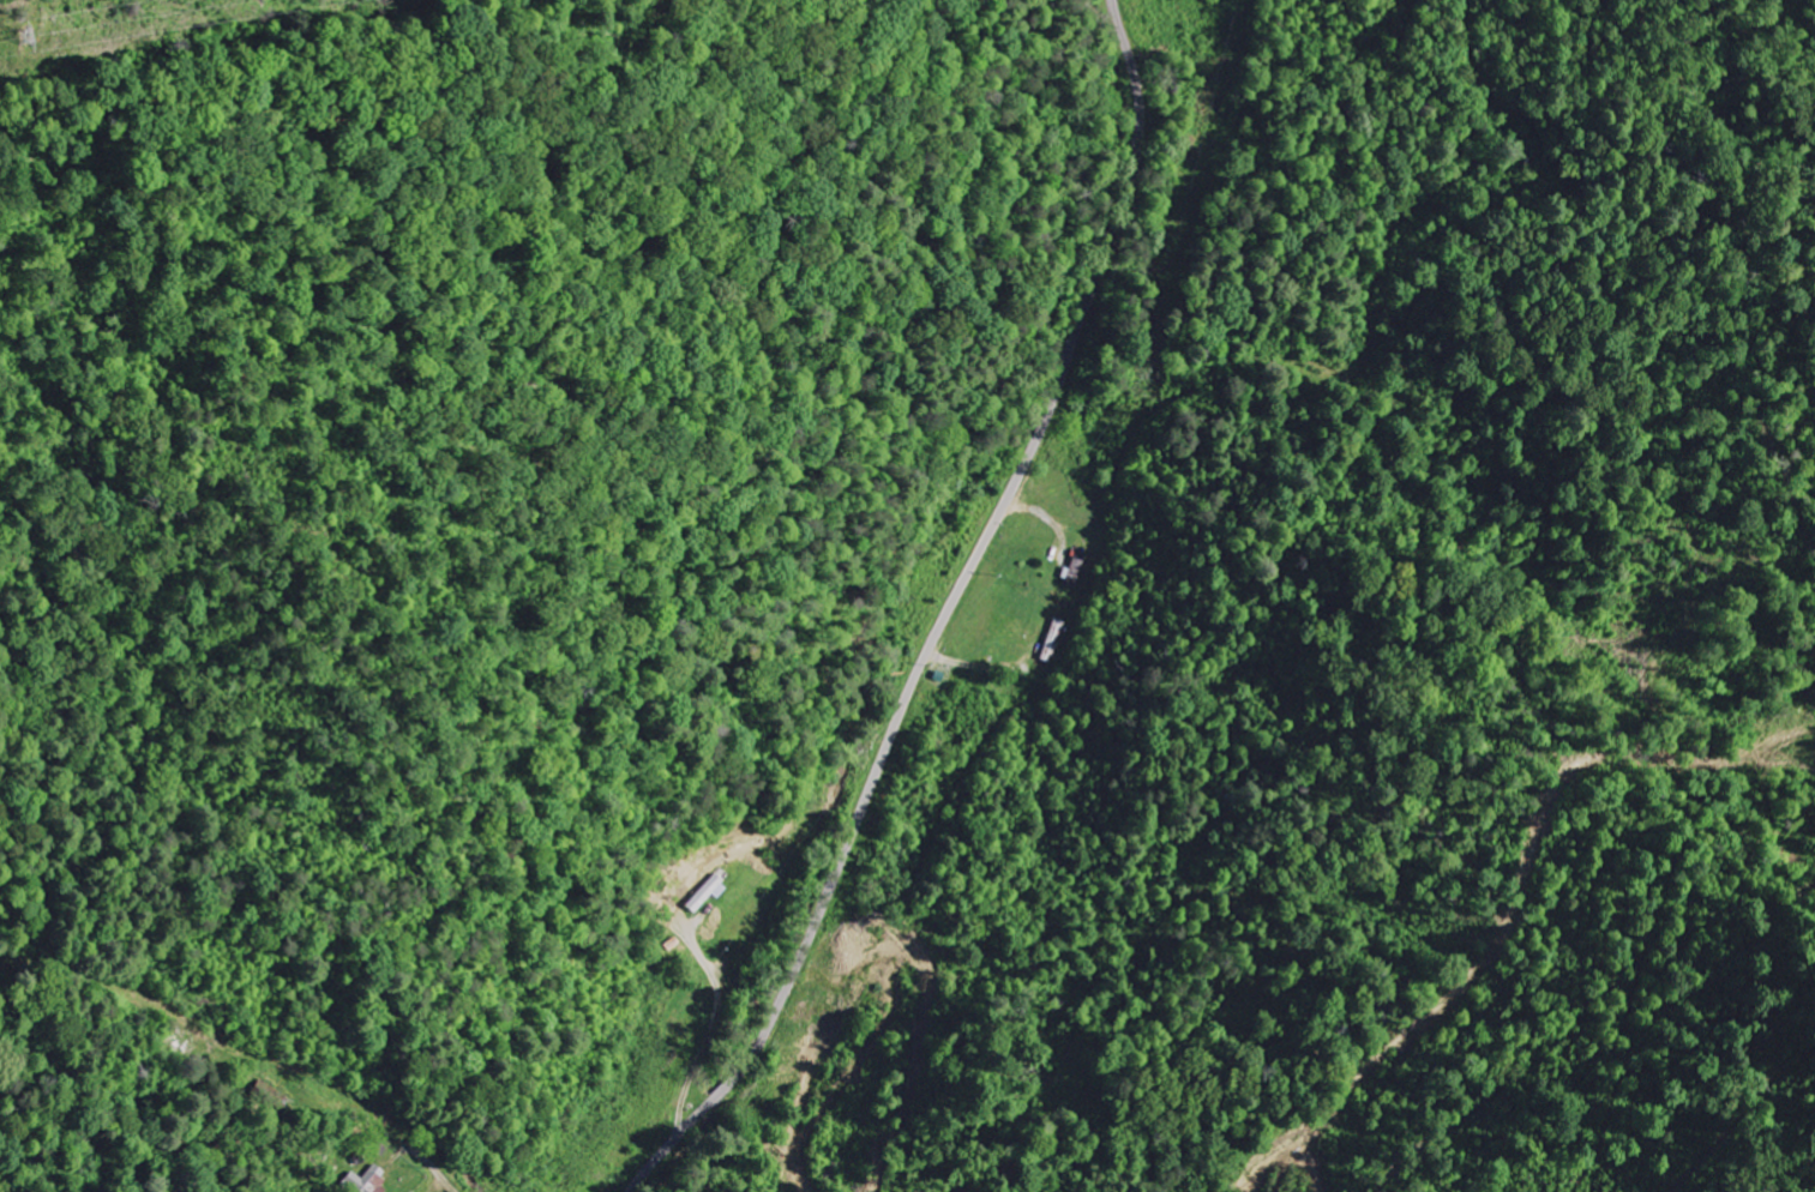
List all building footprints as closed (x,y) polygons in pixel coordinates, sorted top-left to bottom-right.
[(1081,560),(1072,558),(1067,578),(1076,580),(1081,560)] [(1039,660),(1049,664),(1064,622),(1054,619),(1039,660)] [(698,914),(715,895),(720,900),(731,888),(717,876),(690,907),(698,914)] [(388,1190),(381,1185),(388,1174),(374,1165),(364,1179),(353,1172),(346,1182),(361,1191),(387,1191),(388,1190)]
